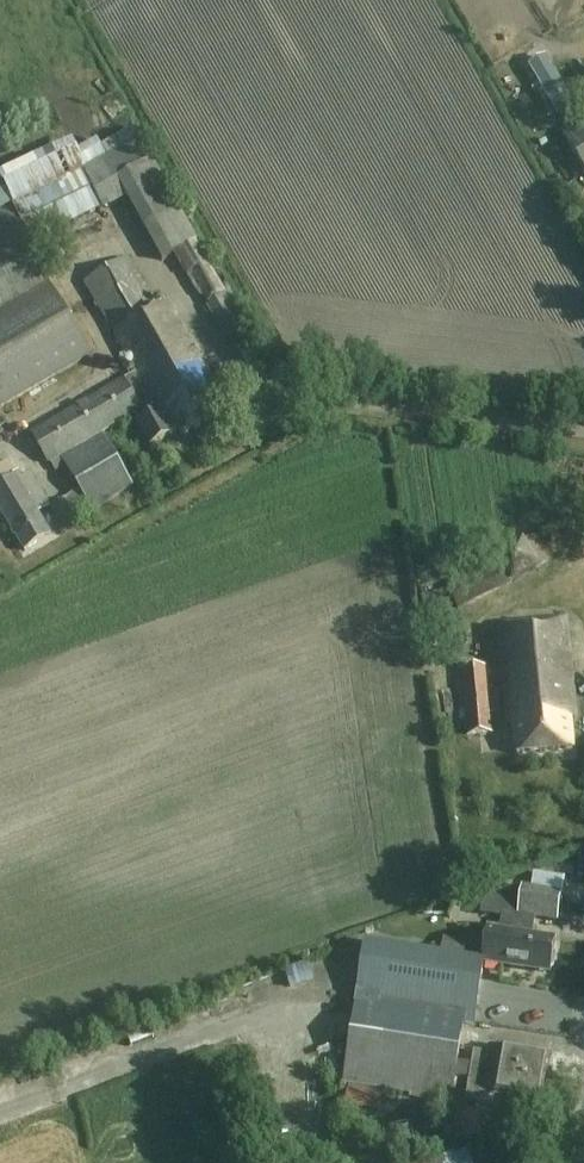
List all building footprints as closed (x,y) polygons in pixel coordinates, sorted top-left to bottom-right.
[(557,114),(573,105),(545,57),(529,67),(557,114)] [(562,133),(583,170),(583,120),(562,133)] [(26,245),(102,208),(104,212),(127,200),(161,262),(177,254),(228,338),(249,326),(133,128),(98,148),(82,157),(76,147),(2,183),(12,204),(0,211),(0,225),(1,226),(0,227),(0,408),(90,355),(26,245)] [(133,486),(101,432),(134,413),(138,421),(137,422),(150,445),(162,438),(173,432),(170,427),(175,424),(181,436),(222,413),(204,382),(211,378),(168,302),(156,309),(128,259),(85,284),(114,333),(113,334),(136,373),(30,434),(47,464),(60,457),(92,510),(133,486)] [(214,376),(224,395),(237,388),(227,369),(214,376)] [(21,479),(18,473),(16,474),(9,461),(0,466),(0,486),(0,487),(0,510),(24,551),(50,536),(37,514),(50,507),(31,474),(21,479)] [(49,508),(64,533),(82,523),(67,498),(49,508)] [(447,587),(458,610),(513,584),(549,562),(536,535),(497,558),(499,562),(447,587)] [(569,720),(575,719),(565,619),(498,625),(508,726),(514,725),(517,755),(572,750),(569,720)] [(488,668),(461,671),(468,733),(494,731),(488,668)] [(355,1007),(463,1024),(474,1025),(483,963),(550,973),(555,941),(532,938),(534,919),(557,922),(564,879),(534,874),(532,889),(522,888),(495,896),(494,901),(484,899),(482,915),(502,918),(501,929),(488,927),(483,962),(365,943),(355,1007)] [(451,1100),(463,1024),(355,1007),(343,1083),(451,1100)] [(492,1056),(474,1053),(466,1100),(492,1105),(494,1097),(542,1105),(550,1057),(493,1047),(492,1056)] [(469,1148),(413,1162),(473,1162),(469,1148)]
